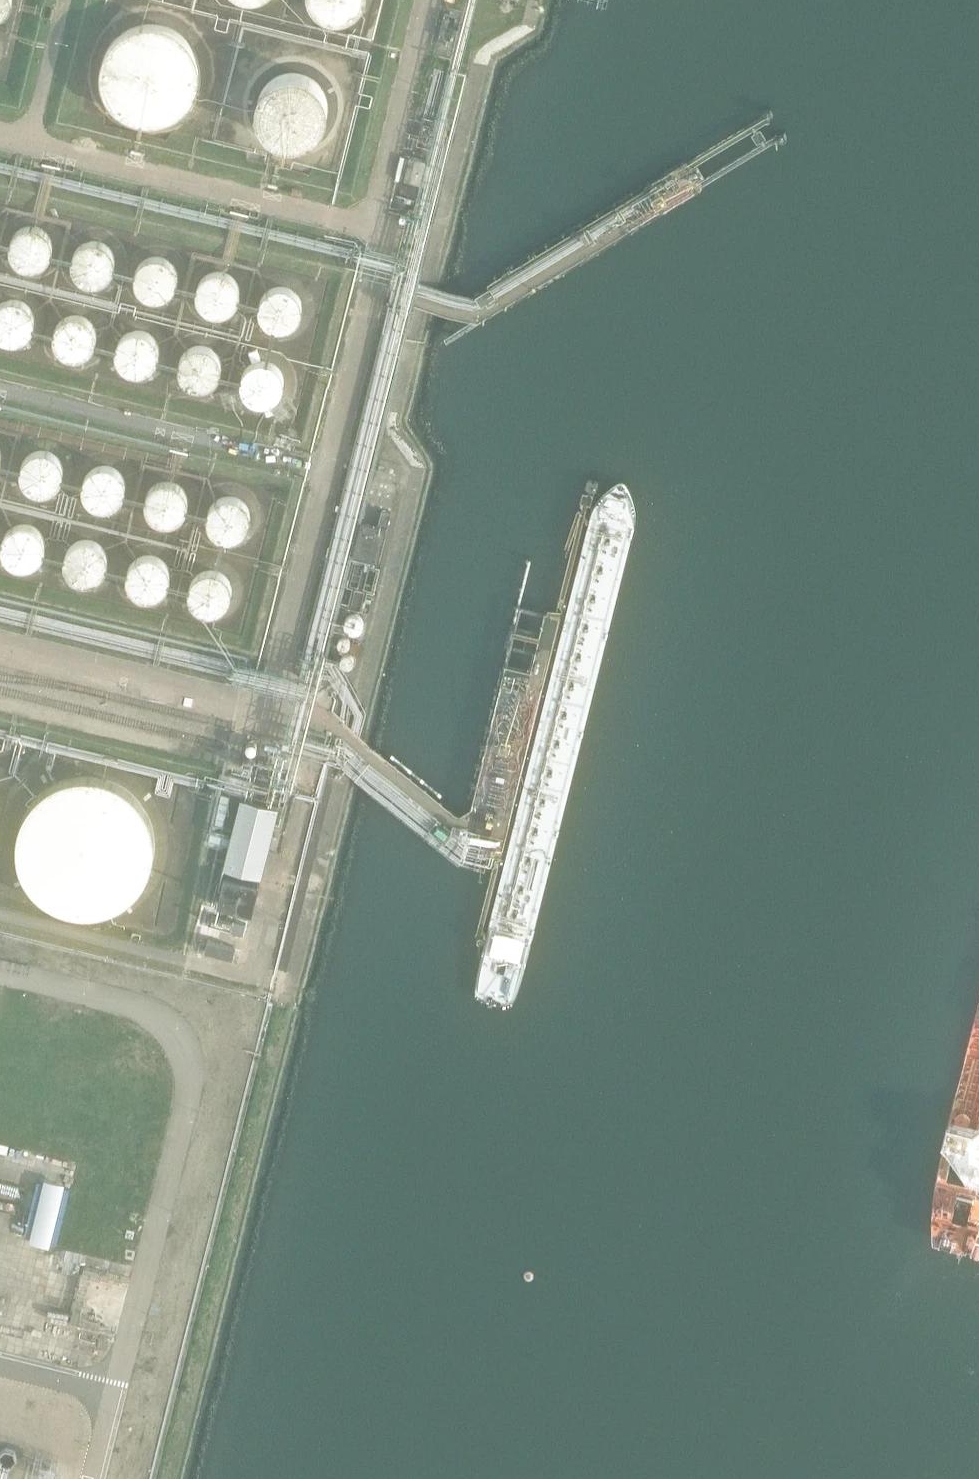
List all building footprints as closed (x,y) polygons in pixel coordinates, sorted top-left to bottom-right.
[(2,9),(5,7),(9,2),(9,0),(0,0),(0,10),(2,9)] [(316,1),(321,6),(325,9),(336,11),(341,11),(348,9),(354,6),(358,3),(360,0),(315,0),(316,1)] [(450,40),(456,16),(444,13),(438,37),(450,40)] [(198,68),(198,67),(197,58),(195,50),(191,41),(185,33),(177,26),(168,22),(159,19),(153,18),(146,18),(139,19),(129,22),(121,26),(113,34),(107,41),(103,50),(100,60),(100,68),(101,79),(104,88),(110,97),(115,104),(123,109),(131,114),(140,116),(151,117),(160,116),(169,113),(176,109),(183,103),(188,97),(194,88),(197,79),(198,68)] [(322,117),(322,116),(322,110),(320,104),(317,98),(314,95),(308,90),(302,87),(292,84),(286,85),(280,86),(274,89),(269,92),(265,97),(262,102),(259,109),(258,115),(259,122),(260,127),(263,133),(267,139),(271,142),(277,146),(282,147),(289,148),(295,148),(302,146),(307,143),(312,139),(316,135),(320,129),(321,124),(322,117)] [(52,243),(52,242),(51,234),(46,228),(40,223),(33,221),(28,221),(25,222),(21,223),(17,225),(14,228),(12,232),(10,237),(9,241),(9,246),(11,250),(14,256),(18,260),(21,262),(29,264),(37,263),(44,259),(48,255),(50,252),(51,248),(52,243)] [(115,258),(115,257),(115,253),(113,249),(109,242),(105,239),(102,237),(98,236),(93,235),(89,236),(85,237),(78,242),(75,245),(73,249),(72,254),(72,257),(73,265),(75,268),(78,272),(81,275),(85,277),(91,279),(95,279),(100,278),(104,276),(107,274),(111,270),(113,267),(114,262),(115,258)] [(177,272),(177,271),(175,263),(173,259),(170,255),(166,253),(163,251),(155,249),(147,251),(140,255),(138,258),(135,262),(134,266),(133,271),(135,279),(139,285),(143,289),(146,290),(154,292),(159,292),(164,290),(170,287),(175,280),(176,276),(177,272)] [(239,289),(239,287),(239,283),(238,279),(236,276),(233,272),(231,270),(226,268),(220,266),(216,266),(211,267),(207,269),(204,271),(200,274),(198,279),(197,282),(196,287),(197,293),(199,298),(201,301),(205,305),(208,307),(215,309),(220,309),(224,308),(227,307),(231,304),(233,302),(237,298),(238,294),(239,289)] [(301,304),(301,303),(300,296),(296,289),(293,286),(289,284),(284,282),(281,282),(277,282),(272,283),(265,287),(260,294),(258,298),(258,302),(259,310),(263,317),(267,321),(270,323),(278,325),(282,325),(286,323),(290,322),(294,319),(296,316),(299,312),(301,304)] [(34,316),(32,308),(28,302),(25,298),(21,296),(13,294),(8,295),(3,296),(0,299),(0,334),(3,335),(7,337),(11,338),(19,336),(27,332),(31,326),(33,322),(34,317),(34,316)] [(96,333),(96,332),(96,328),(95,324),(91,317),(85,312),(77,310),(73,310),(69,311),(65,312),(62,315),(58,318),(55,323),(54,327),(53,331),(55,339),(56,343),(59,347),(65,351),(73,353),(81,352),(88,348),(92,345),(94,342),(96,337),(96,333)] [(157,347),(157,346),(156,339),(154,335),(151,332),(148,329),(144,327),(140,325),(136,325),(131,325),(127,327),(120,331),(118,334),(116,339),(114,346),(116,354),(119,360),(125,365),(129,367),(134,368),(138,368),(142,367),(146,365),(149,363),(153,359),(155,355),(157,352),(157,347)] [(222,363),(222,362),(220,355),(219,351),(216,347),(210,343),(206,341),(202,341),(197,341),(193,342),(190,343),(185,346),(183,349),(180,353),(179,357),(179,362),(180,370),(184,377),(188,380),(191,382),(196,383),(200,384),(205,383),(209,382),(215,377),(220,371),(222,363)] [(285,379),(285,378),(284,371),(280,364),(278,361),(273,358),(265,356),(258,357),(254,359),(250,361),(247,364),(244,368),(242,376),(242,380),(243,384),(245,389),(247,392),(254,397),(258,399),(263,399),(269,399),(274,397),(278,394),(281,391),(283,387),(285,382),(285,379)] [(55,484),(55,483),(55,478),(54,474),(50,468),(46,465),(42,463),(38,461),(34,461),(29,461),(25,463),(21,465),(18,468),(16,470),(14,475),(12,482),(14,490),(15,494),(18,498),(22,500),(25,502),(32,504),(40,503),(44,501),(48,499),(51,496),(53,492),(55,487),(55,484)] [(120,494),(120,493),(119,488),(118,485),(113,478),(107,474),(102,472),(97,472),(89,474),(86,476),(82,479),(78,487),(77,494),(78,500),(82,508),(86,511),(89,513),(97,515),(102,515),(107,513),(113,509),(115,507),(118,502),(120,494)] [(183,512),(183,510),(183,507),(182,502),(178,496),(175,493),(171,491),(166,489),(162,489),(157,489),(153,491),(147,495),(145,498),(142,502),(140,510),(142,518),(143,522),(146,525),(153,530),(156,531),(160,532),(168,531),(172,529),(176,527),(179,523),(181,520),(183,515),(183,512)] [(245,528),(245,527),(245,523),(244,518),(239,511),(235,509),(231,507),(223,505),(219,506),(214,508),(208,513),(204,520),(202,528),(204,536),(207,540),(209,543),(215,547),(223,549),(228,548),(232,547),(238,543),(241,540),(244,535),(245,528)] [(40,553),(39,546),(34,539),(31,536),(27,533),(19,531),(14,532),(10,533),(4,537),(1,540),(0,542),(0,564),(2,567),(8,572),(12,574),(17,575),(25,574),(29,572),(33,569),(36,566),(38,562),(40,554),(40,553)] [(105,569),(104,563),(103,560),(101,556),(98,553),(95,550),(90,548),(85,547),(82,547),(74,549),(70,552),(67,555),(63,561),(62,569),(63,576),(68,583),(72,587),(75,588),(82,590),(86,590),(91,589),(95,587),(98,584),(103,578),(104,574),(105,569)] [(165,586),(165,585),(165,581),(164,577),(160,570),(154,566),(146,564),(142,564),(138,564),(134,566),(130,569),(127,572),(124,576),(123,580),(122,585),(124,593),(128,600),(134,604),(142,607),(146,607),(150,606),(157,602),(160,599),(163,595),(165,591),(165,586)] [(227,601),(226,593),(224,590),(221,586),(218,583),(214,581),(209,579),(205,579),(197,581),(190,585),(188,589),(185,593),(184,596),(184,601),(185,609),(189,615),(193,618),(197,620),(201,622),(205,622),(210,622),(214,620),(218,618),(221,615),(225,609),(227,601)] [(147,840),(147,839),(146,827),(142,815),(138,808),(134,802),(127,795),(119,789),(108,783),(96,780),(84,780),(73,781),(62,785),(50,792),(43,799),(37,808),(31,819),(28,829),(27,840),(29,853),(32,863),(39,874),(46,883),(56,890),(61,893),(69,896),(79,899),(89,899),(100,898),(112,894),(122,888),(130,882),(137,873),(142,863),(145,853),(147,840)] [(261,880),(279,809),(240,799),(222,870),(261,880)] [(259,885),(224,876),(216,906),(252,915),(259,885)] [(216,946),(213,955),(239,962),(242,952),(216,946)]
